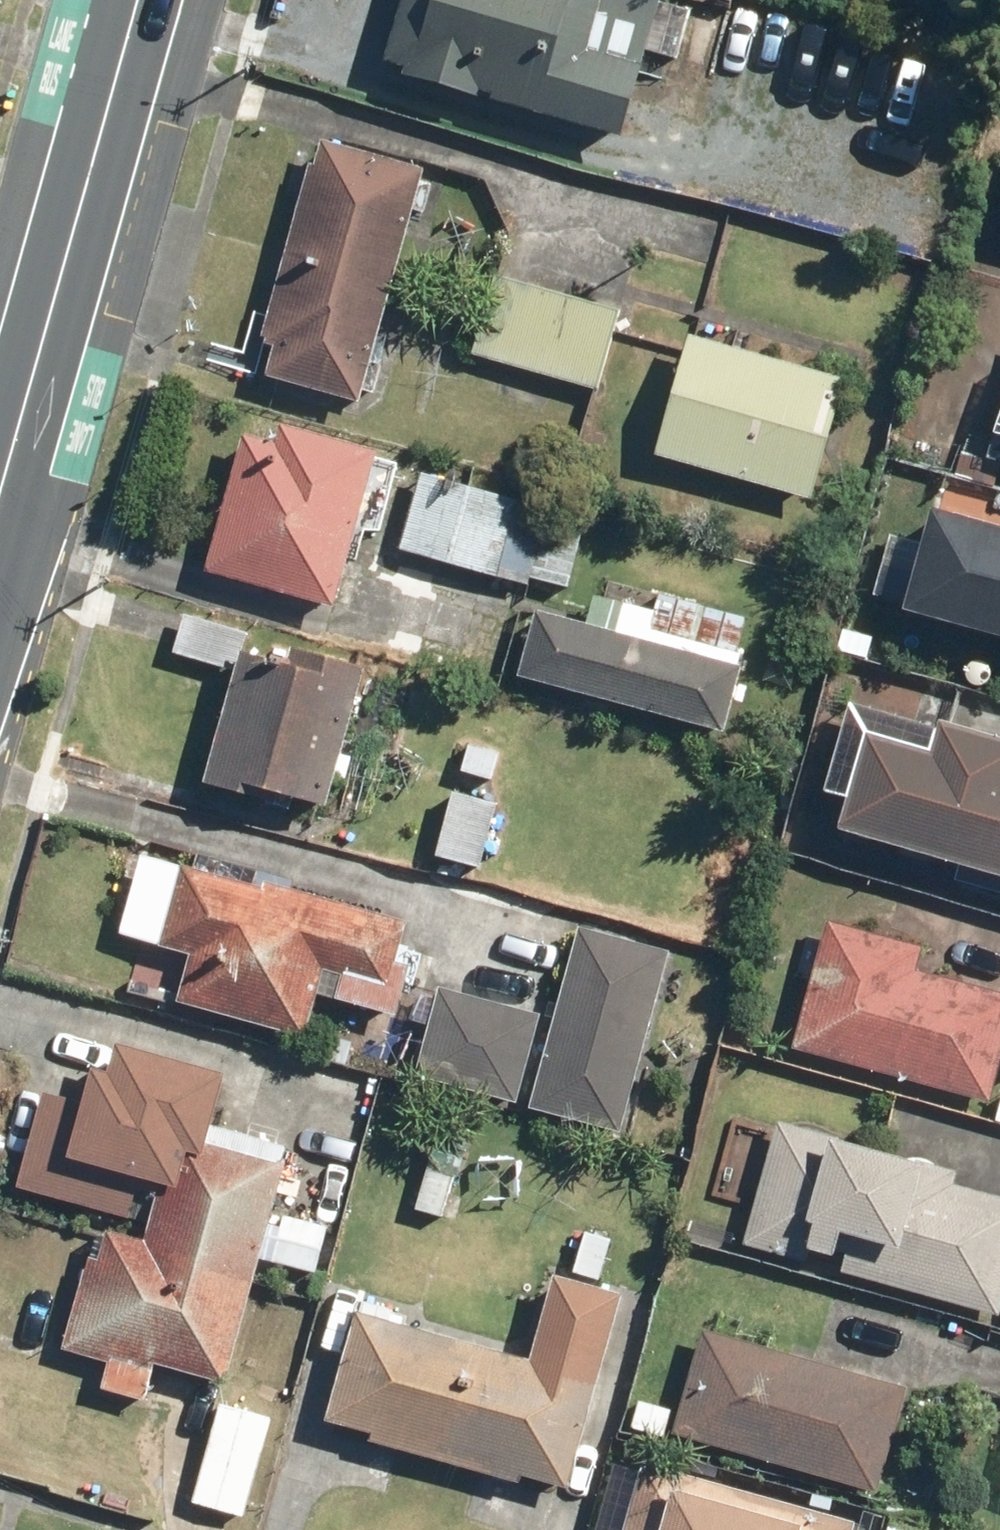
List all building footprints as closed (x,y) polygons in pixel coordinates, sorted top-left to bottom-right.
[(384,68),(622,138),(663,0),(404,0),(384,68)] [(427,171),(325,140),(318,164),(314,163),(261,336),(267,338),(264,347),(275,350),(267,376),(357,403),(427,171)] [(793,161),(713,140),(700,189),(780,211),(793,161)] [(620,312),(495,277),(473,355),(597,390),(620,312)] [(847,380),(692,335),(656,456),(812,501),(847,380)] [(278,442),(244,433),(206,574),(334,609),(378,450),(283,425),(278,442)] [(522,500),(423,473),(402,552),(501,578),(522,500)] [(901,610),(999,637),(999,530),(928,511),(901,610)] [(745,665),(537,609),(519,676),(728,731),(745,665)] [(244,631),(184,615),(174,655),(234,670),(244,631)] [(288,665),(243,653),(206,783),(288,806),(291,795),(329,806),(369,667),(293,646),(288,665)] [(841,830),(958,862),(953,880),(999,893),(999,736),(943,720),(934,751),(867,732),(841,830)] [(499,802),(453,789),(435,856),(482,868),(499,802)] [(196,868),(186,865),(162,943),(193,953),(179,998),(304,1035),(324,969),(343,975),(337,994),(395,1012),(409,967),(394,962),(406,922),(289,887),(292,877),(202,850),(196,868)] [(791,1048),(989,1102),(999,1061),(999,994),(916,971),(923,945),(827,919),(791,1048)] [(670,950),(578,925),(529,1107),(622,1131),(670,950)] [(538,1015),(439,988),(416,1074),(515,1101),(538,1015)] [(85,1102),(46,1090),(18,1185),(152,1223),(148,1238),(111,1227),(102,1257),(90,1254),(63,1346),(113,1360),(105,1387),(146,1399),(157,1362),(226,1381),(262,1256),(316,1272),(330,1224),(275,1209),(288,1166),(213,1144),(233,1075),(121,1043),(113,1072),(95,1067),(85,1102)] [(744,1242),(999,1310),(999,1309),(999,1197),(954,1184),(958,1168),(777,1119),(744,1242)] [(531,1360),(358,1312),(328,1418),(373,1431),(371,1440),(520,1482),(522,1473),(567,1486),(621,1292),(556,1274),(531,1360)] [(702,1327),(672,1430),(880,1490),(910,1387),(702,1327)] [(273,1418),(220,1403),(194,1501),(246,1515),(273,1418)] [(621,1529),(854,1529),(857,1520),(641,1459),(621,1529)]
